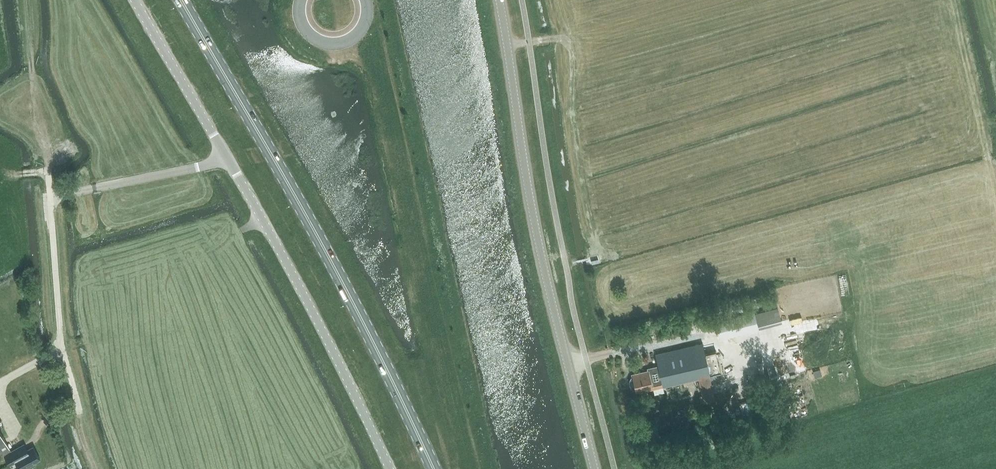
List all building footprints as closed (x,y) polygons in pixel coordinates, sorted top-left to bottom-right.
[(630,380),(630,382),(630,384),(631,386),(632,388),(633,389),(635,390),(636,393),(637,392),(653,388),(652,386),(662,383),(663,387),(699,378),(703,396),(700,396),(702,406),(705,405),(704,402),(715,400),(709,376),(711,376),(721,374),(716,353),(706,355),(706,354),(704,344),(656,355),(659,366),(648,368),(648,371),(633,375),(633,374),(632,374),(632,377),(631,378),(630,380)] [(4,452),(8,449),(9,449),(7,444),(0,432),(0,454),(4,452)] [(8,449),(4,452),(6,454),(4,455),(10,465),(16,461),(20,468),(22,468),(28,466),(29,468),(35,465),(34,462),(40,459),(33,447),(27,450),(26,447),(24,444),(22,445),(20,446),(10,452),(8,449)]
